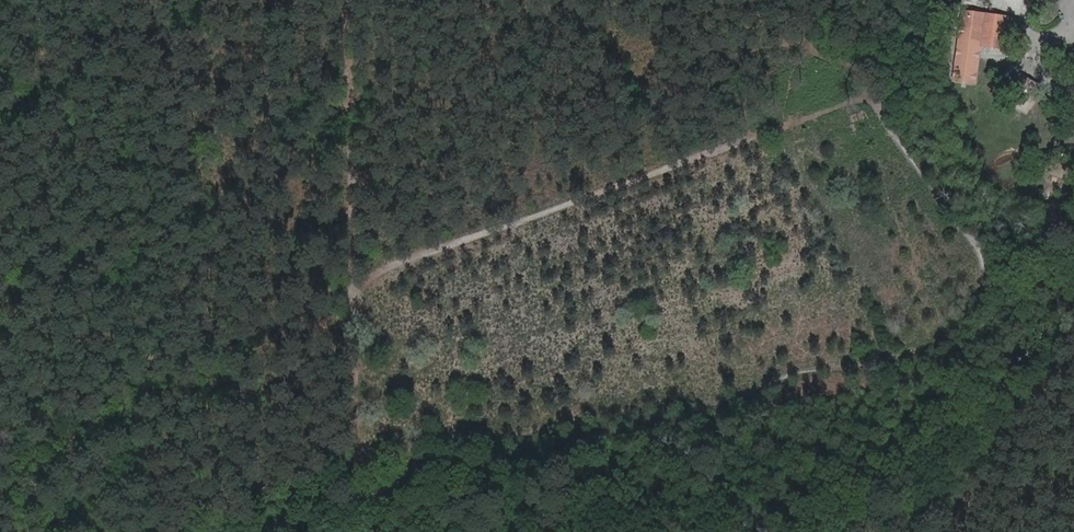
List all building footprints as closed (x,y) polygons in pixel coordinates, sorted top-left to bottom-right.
[(1005,16),(962,11),(954,81),(975,83),(979,46),(1002,48),(1005,16)] [(1009,49),(1011,43),(1012,31),(1013,17),(1005,16),(1002,48),(1009,49)]
